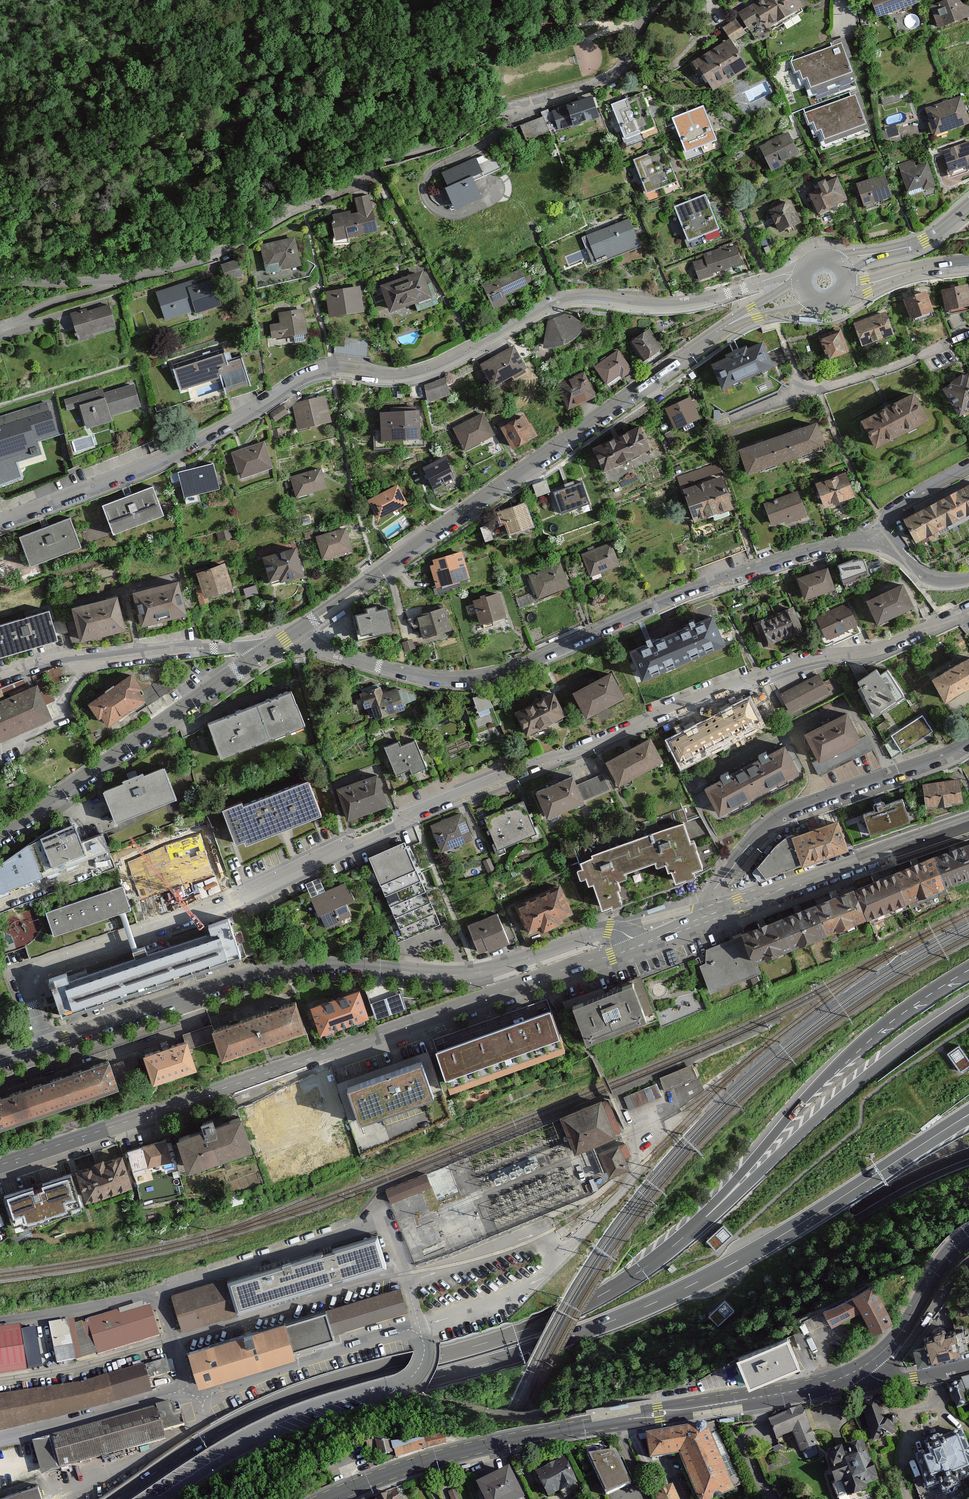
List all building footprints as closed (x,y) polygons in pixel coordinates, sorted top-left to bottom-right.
[(804,10),(797,0),(761,0),(740,13),(757,40),(804,10)] [(915,0),(869,0),(875,18),(916,5),(915,0)] [(929,5),(938,29),(968,18),(968,1),(961,4),(959,0),(943,0),(929,5)] [(723,28),(731,40),(744,31),(736,19),(723,28)] [(697,57),(719,89),(747,69),(724,37),(697,57)] [(852,74),(841,44),(790,62),(795,75),(799,73),(802,82),(807,80),(810,89),(852,74)] [(613,106),(628,143),(654,132),(640,96),(613,106)] [(866,127),(855,96),(804,115),(809,127),(813,125),(816,134),(821,133),(824,142),(866,127)] [(931,136),(968,123),(960,97),(922,109),(931,136)] [(520,125),(525,141),(596,117),(591,101),(520,125)] [(673,127),(688,162),(719,150),(705,114),(673,127)] [(759,148),(771,171),(798,158),(786,134),(759,148)] [(968,172),(968,143),(940,152),(948,178),(968,172)] [(635,165),(649,199),(677,188),(663,154),(635,165)] [(479,166),(476,160),(439,176),(453,210),(479,199),(473,184),(504,171),(498,158),(479,166)] [(907,195),(936,186),(928,162),(917,166),(915,160),(897,166),(907,195)] [(803,183),(818,215),(849,200),(837,175),(826,180),(823,174),(803,183)] [(863,207),(891,199),(885,175),(856,182),(863,207)] [(674,207),(690,244),(721,231),(706,194),(674,207)] [(779,230),(801,219),(790,198),(769,208),(779,230)] [(333,216),(340,246),(384,237),(377,206),(333,216)] [(580,237),(592,267),(640,247),(627,218),(580,237)] [(299,240),(265,248),(271,278),(306,271),(299,240)] [(699,280),(742,264),(735,243),(705,254),(707,259),(693,264),(699,280)] [(241,263),(223,268),(226,280),(244,275),(241,263)] [(482,285),(492,311),(508,304),(505,295),(526,286),(519,269),(482,285)] [(386,288),(396,319),(440,304),(429,273),(386,288)] [(217,275),(158,294),(168,325),(227,306),(217,275)] [(968,305),(968,300),(966,284),(940,289),(944,310),(968,305)] [(364,291),(330,294),(332,321),(366,318),(364,291)] [(912,323),(932,315),(924,292),(904,300),(912,323)] [(74,316),(82,344),(121,332),(113,305),(74,316)] [(548,320),(543,346),(556,344),(568,339),(576,333),(586,323),(569,311),(548,320)] [(893,335),(885,312),(853,324),(861,347),(893,335)] [(272,318),(275,344),(312,341),(309,314),(272,318)] [(650,326),(631,340),(644,358),(663,345),(650,326)] [(838,330),(817,338),(826,361),(847,353),(838,330)] [(519,362),(534,355),(528,341),(512,348),(519,362)] [(724,388),(772,368),(760,341),(745,348),(743,343),(726,351),(728,356),(713,362),(724,388)] [(512,348),(482,363),(494,387),(524,372),(519,362),(512,348)] [(619,349),(593,368),(606,386),(620,375),(623,380),(635,371),(619,349)] [(174,366),(182,394),(222,383),(228,403),(258,395),(248,359),(230,364),(226,352),(174,366)] [(965,369),(955,375),(941,384),(961,415),(968,411),(968,374),(965,369)] [(584,371),(553,383),(564,408),(594,395),(584,371)] [(422,387),(428,403),(450,395),(444,379),(422,387)] [(105,388),(66,400),(71,416),(82,412),(91,437),(118,428),(116,421),(145,411),(136,385),(107,394),(105,388)] [(867,433),(876,449),(927,420),(912,392),(888,406),(860,421),(867,433)] [(296,430),(329,424),(324,399),(291,405),(296,430)] [(701,419),(691,399),(666,411),(676,431),(701,419)] [(281,405),(267,414),(272,421),(286,412),(281,405)] [(378,410),(379,440),(419,439),(418,409),(378,410)] [(0,427),(0,449),(11,445),(17,462),(42,453),(39,444),(60,437),(51,410),(0,427)] [(483,412),(452,429),(464,450),(494,433),(483,412)] [(501,427),(514,448),(536,435),(524,414),(501,427)] [(740,448),(749,477),(822,452),(812,423),(740,448)] [(591,447),(601,470),(649,450),(639,427),(591,447)] [(272,467),(264,442),(230,453),(239,478),(272,467)] [(443,455),(419,469),(431,490),(455,476),(443,455)] [(183,496),(218,486),(211,461),(176,471),(183,496)] [(319,466),(288,476),(296,500),(327,490),(319,466)] [(855,495),(845,470),(814,482),(818,493),(824,507),(855,495)] [(720,476),(684,489),(696,524),(732,511),(720,476)] [(535,481),(538,494),(552,490),(549,478),(535,481)] [(914,543),(968,515),(968,480),(900,515),(914,543)] [(406,503),(396,484),(366,500),(376,518),(406,503)] [(582,506),(573,485),(551,494),(560,515),(582,506)] [(114,535),(164,515),(153,486),(103,506),(114,535)] [(796,493),(762,505),(770,526),(783,522),(786,528),(806,521),(796,493)] [(523,502),(497,512),(507,535),(532,525),(523,502)] [(81,549),(70,520),(18,539),(29,568),(81,549)] [(491,522),(483,525),(486,539),(495,537),(491,522)] [(346,527),(314,535),(321,560),(352,552),(346,527)] [(611,544),(582,556),(591,578),(620,565),(611,544)] [(261,554),(270,587),(281,584),(280,581),(303,575),(294,545),(261,554)] [(468,577),(460,552),(426,562),(434,588),(468,577)] [(834,566),(842,587),(869,578),(862,557),(834,566)] [(561,561),(526,575),(536,600),(571,586),(561,561)] [(196,574),(203,598),(231,590),(224,565),(196,574)] [(798,579),(806,602),(835,592),(827,569),(798,579)] [(177,582),(130,594),(139,627),(185,615),(177,582)] [(868,602),(879,626),(915,610),(904,586),(868,602)] [(505,617),(497,593),(472,601),(480,625),(505,617)] [(70,611),(79,644),(125,631),(116,598),(70,611)] [(368,637),(391,632),(386,607),(373,610),(371,602),(360,605),(361,611),(350,613),(354,632),(367,629),(368,637)] [(828,646),(860,633),(848,604),(816,618),(828,646)] [(763,646),(802,629),(792,607),(754,624),(763,646)] [(449,629),(442,608),(416,617),(423,638),(449,629)] [(57,640),(48,611),(0,626),(0,657),(57,640)] [(633,652),(645,681),(725,649),(713,620),(652,645),(633,652)] [(415,649),(412,639),(402,642),(405,652),(415,649)] [(944,703),(968,689),(968,653),(929,677),(944,703)] [(881,666),(851,686),(872,717),(902,697),(881,666)] [(133,667),(85,699),(103,727),(146,699),(137,685),(142,681),(133,667)] [(572,695),(584,719),(623,699),(611,675),(572,695)] [(780,696),(789,713),(830,692),(821,675),(780,696)] [(52,717),(36,681),(0,697),(0,740),(52,717)] [(359,691),(372,721),(405,707),(396,686),(382,692),(378,683),(359,691)] [(207,719),(221,757),(304,726),(290,688),(207,719)] [(553,690),(510,711),(523,736),(565,715),(553,690)] [(489,698),(473,705),(478,717),(494,711),(489,698)] [(681,763),(760,720),(748,699),(670,741),(681,763)] [(803,735),(816,761),(859,740),(846,713),(803,735)] [(923,716),(894,735),(902,750),(909,746),(911,749),(933,740),(929,734),(934,731),(923,716)] [(646,737),(602,762),(615,786),(660,762),(646,737)] [(384,744),(397,775),(411,769),(413,776),(427,771),(414,739),(401,744),(398,738),(384,744)] [(798,774),(785,749),(706,790),(719,815),(798,774)] [(161,763),(101,787),(115,822),(175,798),(161,763)] [(571,775),(531,792),(542,818),(608,790),(602,775),(576,786),(571,775)] [(338,790),(347,818),(388,805),(378,777),(338,790)] [(957,778),(920,783),(924,810),(961,804),(957,778)] [(219,805),(235,845),(245,841),(247,845),(322,815),(308,779),(242,805),(239,798),(219,805)] [(521,797),(483,814),(497,846),(535,829),(521,797)] [(876,807),(847,820),(857,844),(913,823),(902,797),(886,803),(882,797),(873,801),(876,807)] [(460,808),(428,823),(441,851),(473,836),(460,808)] [(0,861),(0,891),(109,847),(102,831),(72,842),(61,817),(0,861)] [(836,819),(786,835),(798,865),(846,849),(836,819)] [(701,867),(686,821),(571,859),(573,866),(567,868),(570,878),(576,877),(577,882),(585,880),(594,909),(614,903),(609,889),(615,887),(612,879),(620,877),(618,869),(647,859),(649,866),(656,863),(659,871),(665,869),(670,883),(692,876),(691,870),(701,867)] [(202,835),(128,862),(142,900),(216,874),(202,835)] [(786,835),(756,865),(764,878),(798,865),(786,835)] [(404,840),(368,857),(405,938),(441,921),(404,840)] [(930,856),(941,887),(968,875),(968,842),(930,856)] [(930,856),(889,870),(901,902),(941,887),(930,856)] [(889,870),(849,887),(861,917),(901,902),(889,870)] [(345,880),(310,898),(325,928),(351,914),(345,903),(354,898),(345,880)] [(559,880),(512,900),(526,932),(573,913),(559,880)] [(45,911),(53,935),(123,913),(130,910),(122,885),(45,911)] [(849,887),(808,903),(820,934),(861,917),(849,887)] [(774,916),(787,947),(820,934),(808,903),(774,916)] [(500,912),(470,923),(481,951),(489,948),(490,951),(512,943),(500,912)] [(63,971),(45,977),(59,1019),(242,957),(227,915),(206,922),(209,931),(147,953),(143,943),(134,946),(129,948),(132,957),(66,980),(63,971)] [(774,916),(740,931),(741,935),(752,961),(787,947),(774,916)] [(710,991),(761,970),(752,961),(741,935),(707,948),(705,962),(699,964),(710,991)] [(603,986),(569,999),(584,1039),(652,1013),(637,973),(603,986)] [(309,1003),(319,1030),(369,1011),(359,984),(309,1003)] [(373,998),(377,1015),(408,1007),(404,990),(373,998)] [(212,1024),(224,1060),(304,1033),(292,996),(212,1024)] [(508,1067),(565,1047),(550,1005),(493,1025),(508,1067)] [(451,1088),(508,1067),(493,1025),(436,1046),(451,1088)] [(209,1027),(184,1035),(189,1049),(213,1042),(209,1027)] [(145,1056),(154,1082),(194,1069),(189,1049),(186,1043),(145,1056)] [(958,1043),(946,1053),(960,1072),(968,1066),(968,1061),(958,1043)] [(431,1095),(416,1054),(344,1079),(359,1121),(431,1095)] [(129,1086),(121,1065),(0,1106),(0,1129),(129,1086)] [(623,1096),(629,1110),(663,1097),(657,1083),(623,1096)] [(324,1123),(312,1085),(258,1102),(270,1140),(324,1123)] [(561,1116),(575,1150),(621,1131),(608,1099),(603,1102),(602,1099),(561,1116)] [(185,1170),(251,1149),(238,1109),(210,1118),(207,1109),(194,1114),(197,1123),(172,1131),(185,1170)] [(146,1165),(170,1159),(165,1138),(141,1144),(146,1165)] [(600,1150),(610,1174),(628,1167),(625,1158),(619,1145),(618,1143),(600,1150)] [(627,1143),(619,1145),(625,1158),(632,1155),(627,1143)] [(129,1170),(146,1165),(141,1144),(123,1149),(129,1170)] [(84,1198),(129,1182),(117,1148),(72,1164),(84,1198)] [(391,1203),(431,1186),(426,1173),(385,1189),(391,1203)] [(0,1194),(0,1199),(9,1226),(71,1205),(60,1174),(0,1194)] [(732,1236),(723,1227),(707,1242),(715,1251),(732,1236)] [(342,1279),(386,1266),(387,1265),(377,1235),(377,1234),(333,1248),(332,1249),(333,1251),(324,1254),(323,1252),(322,1251),(278,1265),(227,1280),(236,1311),(288,1296),(332,1282),(331,1279),(341,1277),(341,1279),(342,1279)] [(227,1280),(226,1279),(172,1295),(183,1330),(237,1313),(236,1311),(227,1280)] [(400,1289),(285,1323),(293,1350),(334,1338),(333,1332),(406,1310),(400,1289)] [(872,1290),(826,1314),(833,1327),(861,1312),(873,1334),(891,1325),(872,1290)] [(735,1309),(725,1299),(708,1314),(718,1324),(735,1309)] [(159,1335),(150,1307),(120,1316),(118,1311),(88,1320),(98,1354),(159,1335)] [(57,1363),(75,1359),(68,1320),(49,1324),(51,1331),(50,1332),(50,1334),(51,1334),(57,1363)] [(285,1323),(189,1352),(199,1384),(295,1356),(293,1350),(285,1323)] [(920,1366),(968,1351),(968,1348),(963,1330),(956,1332),(955,1328),(947,1331),(946,1325),(932,1329),(934,1335),(924,1338),(926,1345),(914,1348),(920,1366)] [(27,1369),(21,1328),(0,1331),(0,1373),(27,1369)] [(787,1341),(739,1361),(750,1389),(798,1369),(787,1341)] [(166,1359),(141,1367),(107,1377),(113,1401),(149,1391),(146,1380),(170,1372),(166,1359)] [(113,1401),(107,1377),(106,1377),(83,1385),(0,1397),(0,1430),(57,1417),(113,1401)] [(946,1385),(955,1409),(968,1404),(960,1380),(946,1385)] [(859,1404),(873,1445),(895,1437),(882,1396),(859,1404)] [(156,1407),(163,1431),(184,1425),(178,1403),(172,1405),(172,1402),(156,1406),(156,1407)] [(768,1419),(776,1440),(791,1434),(800,1457),(819,1449),(803,1406),(768,1419)] [(51,1436),(59,1468),(166,1439),(163,1431),(156,1407),(51,1436)] [(698,1498),(715,1498),(735,1490),(705,1422),(645,1434),(649,1457),(679,1455),(698,1498)] [(916,1456),(929,1491),(943,1486),(946,1494),(962,1488),(959,1482),(968,1479),(968,1445),(964,1430),(943,1438),(941,1434),(921,1441),(925,1453),(916,1456)] [(421,1439),(425,1450),(448,1444),(445,1437),(421,1439)] [(392,1452),(394,1460),(425,1450),(421,1439),(390,1443),(392,1452)] [(863,1440),(826,1453),(837,1484),(843,1482),(848,1496),(879,1485),(863,1440)] [(390,1443),(363,1445),(368,1456),(392,1452),(390,1443)] [(588,1455),(605,1497),(631,1485),(615,1451),(588,1455)] [(534,1469),(545,1496),(575,1484),(563,1457),(534,1469)] [(474,1482),(482,1498),(522,1498),(508,1468),(474,1482)] [(657,1488),(660,1498),(683,1498),(678,1482),(657,1488)] [(606,1498),(640,1498),(633,1484),(631,1485),(605,1497),(606,1498)] [(38,1485),(0,1498),(42,1498),(38,1485)] [(457,1489),(447,1493),(449,1498),(461,1498),(457,1489)] [(394,1490),(377,1498),(398,1498),(394,1490)]
